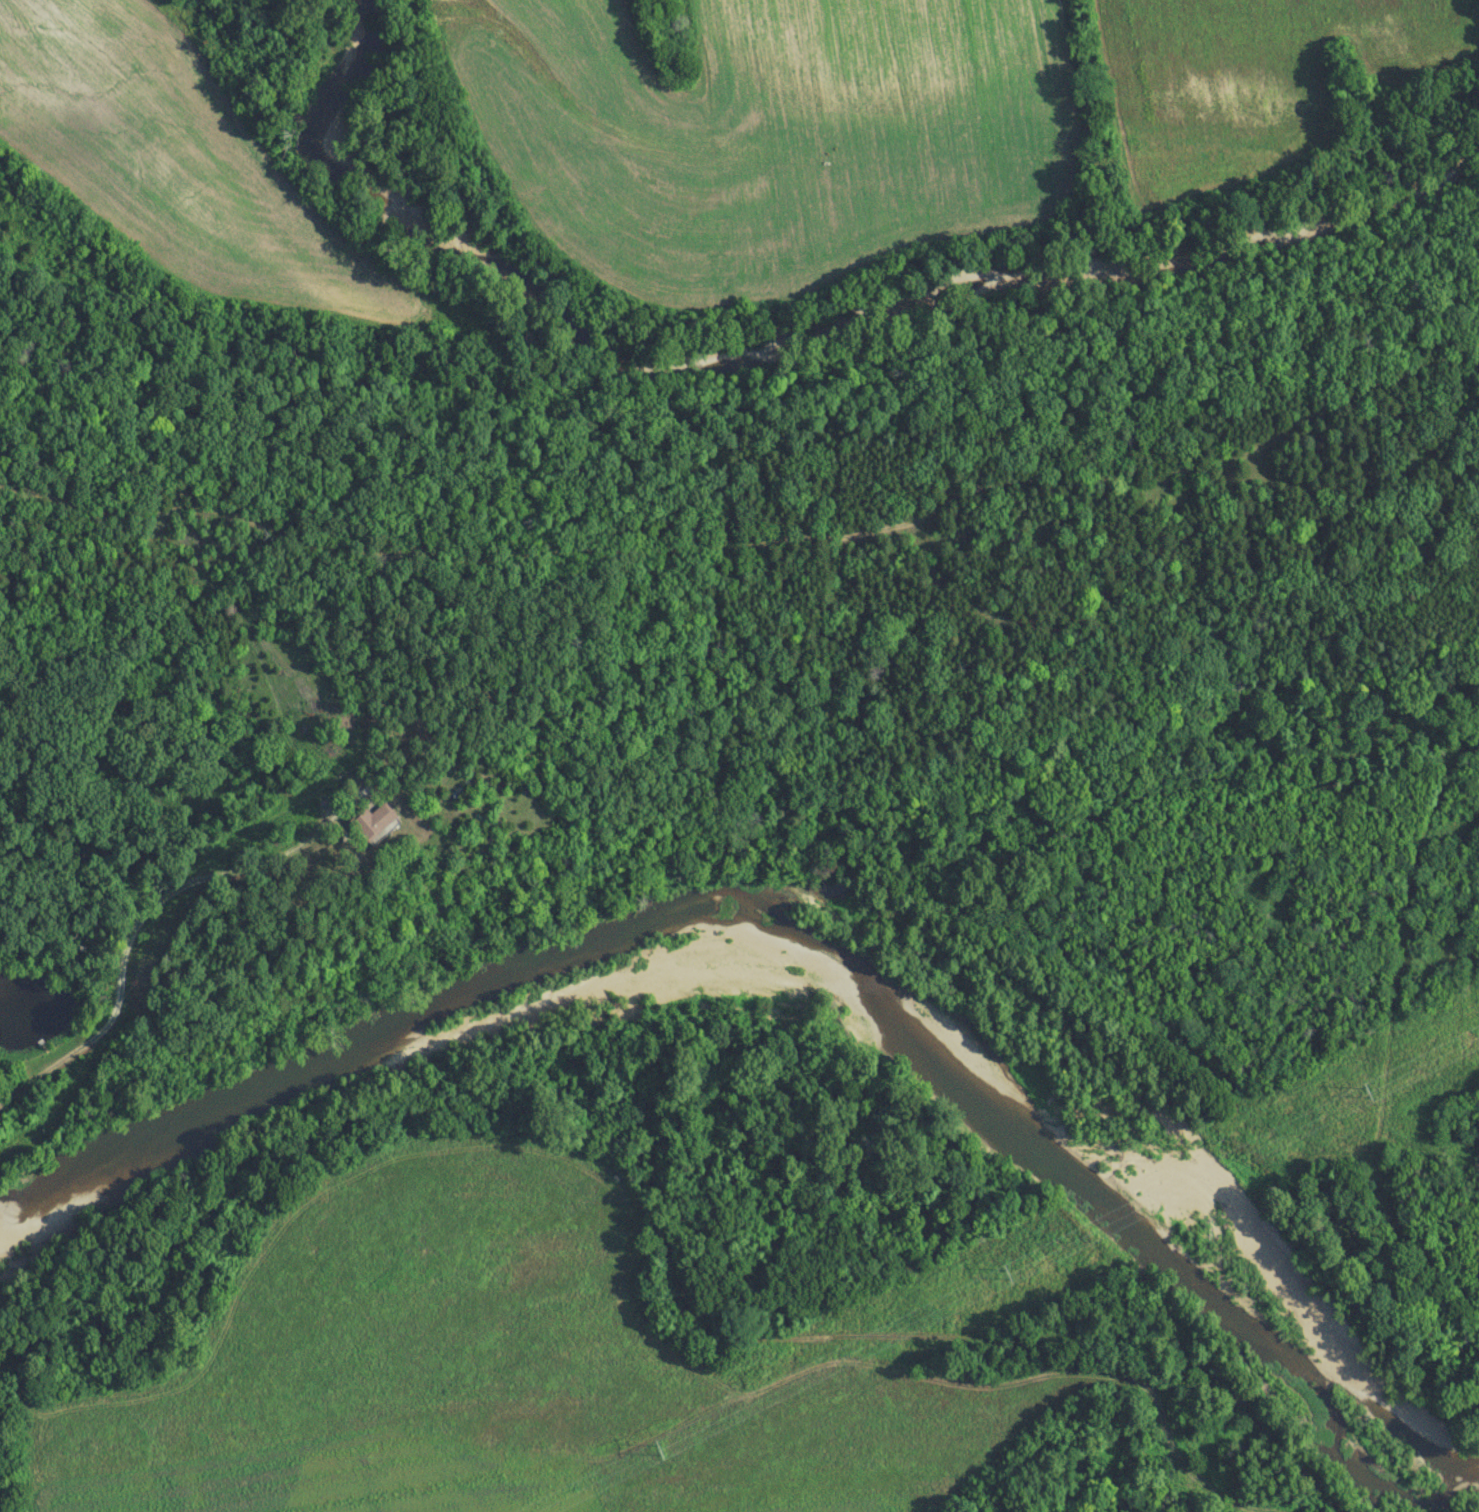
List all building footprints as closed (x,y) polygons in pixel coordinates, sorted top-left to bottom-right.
[(368,810),(352,820),(370,846),(402,824),(388,803),(371,814),(368,810)]
